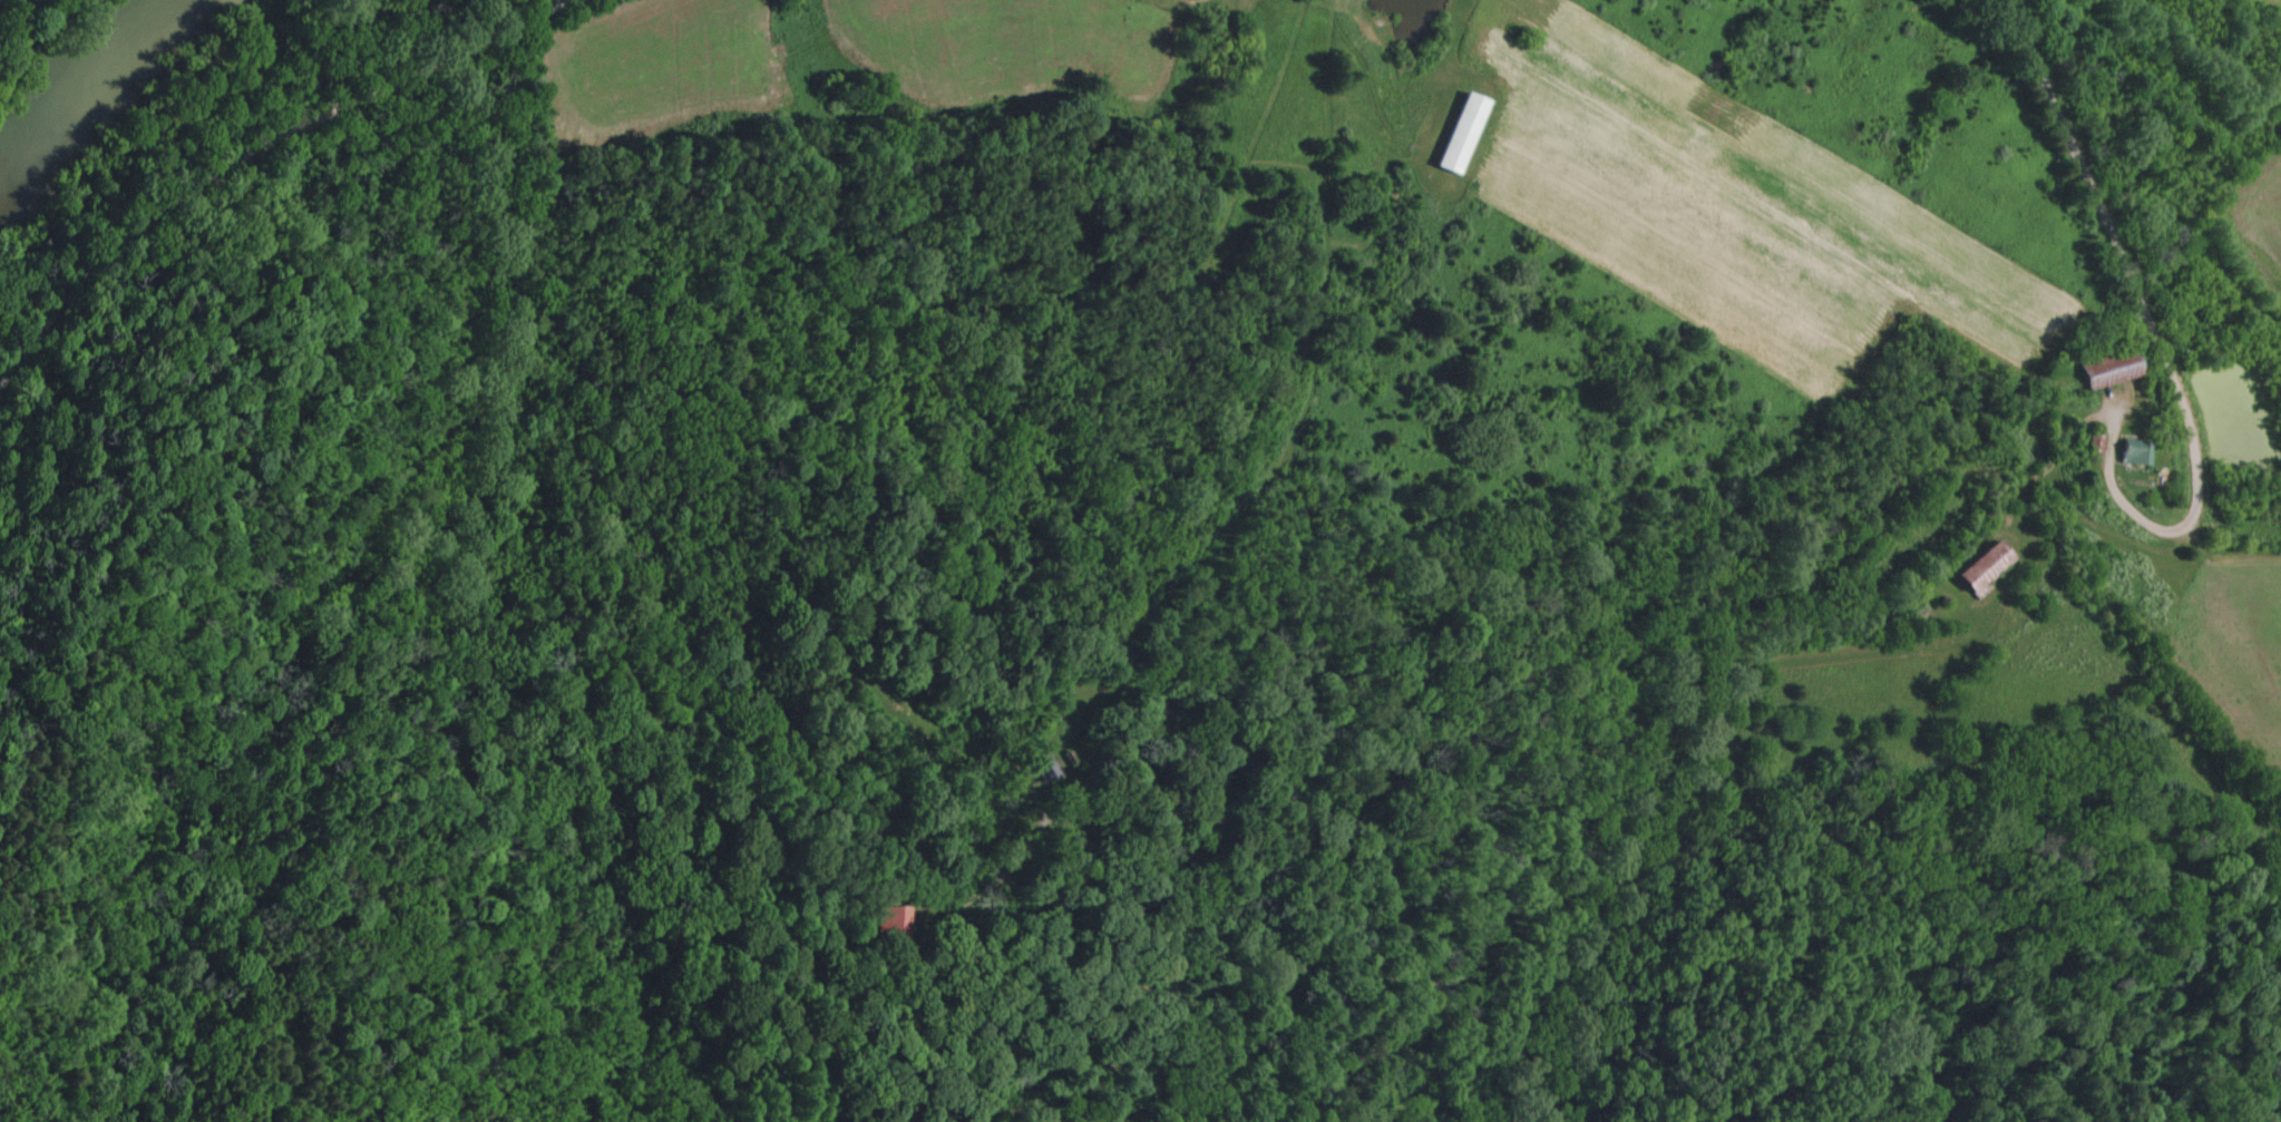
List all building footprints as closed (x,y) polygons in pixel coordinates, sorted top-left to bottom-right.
[(1431,169),(1455,178),(1483,101),(1459,93),(1431,169)] [(2117,466),(2144,467),(2145,443),(2118,442),(2117,466)] [(1950,574),(1963,594),(2007,563),(1993,544),(1950,574)] [(1024,759),(1029,781),(1054,775),(1049,753),(1024,759)] [(908,908),(877,908),(877,939),(908,939),(908,908)]
